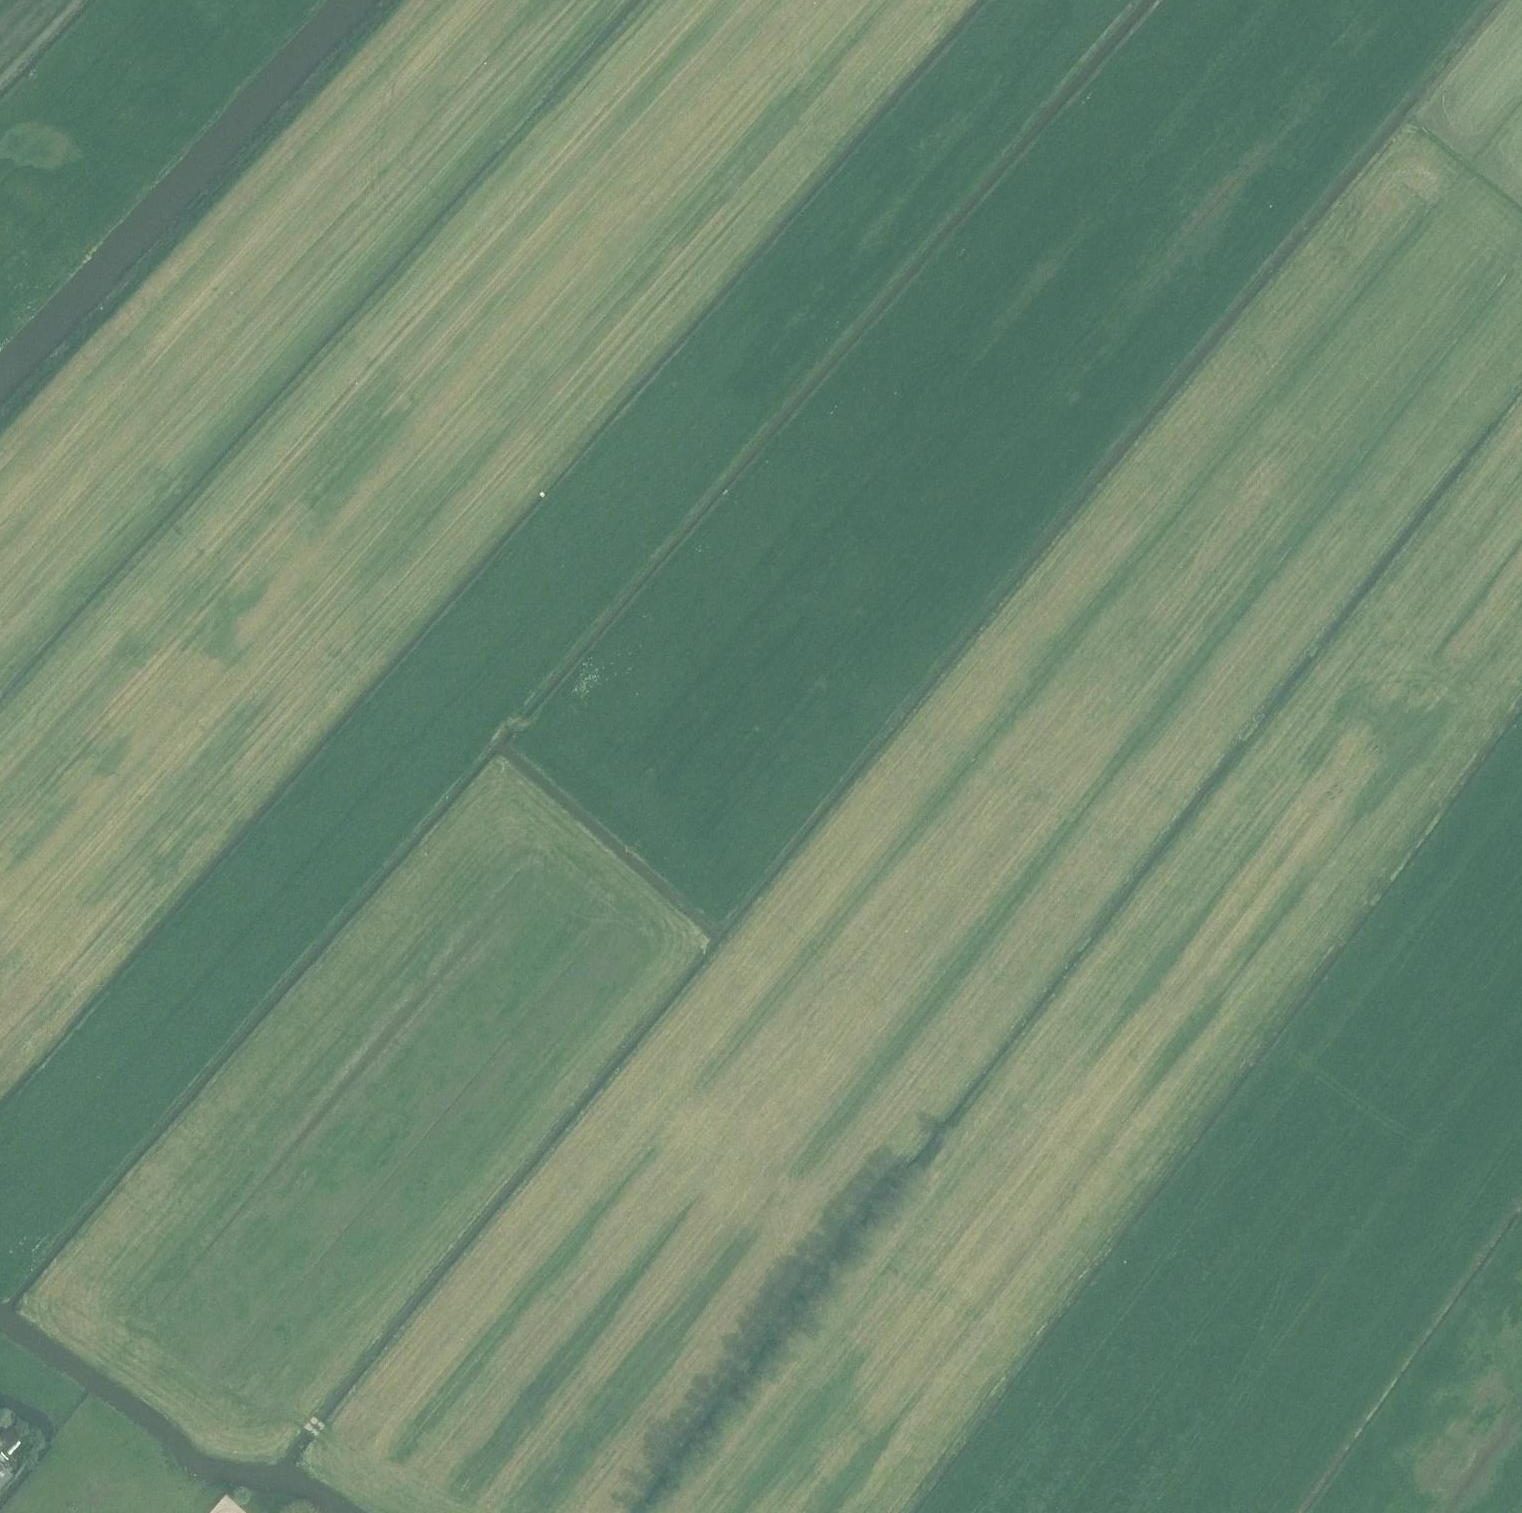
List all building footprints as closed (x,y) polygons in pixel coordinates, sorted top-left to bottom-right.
[(13,1472),(0,1460),(0,1487),(13,1472)]
